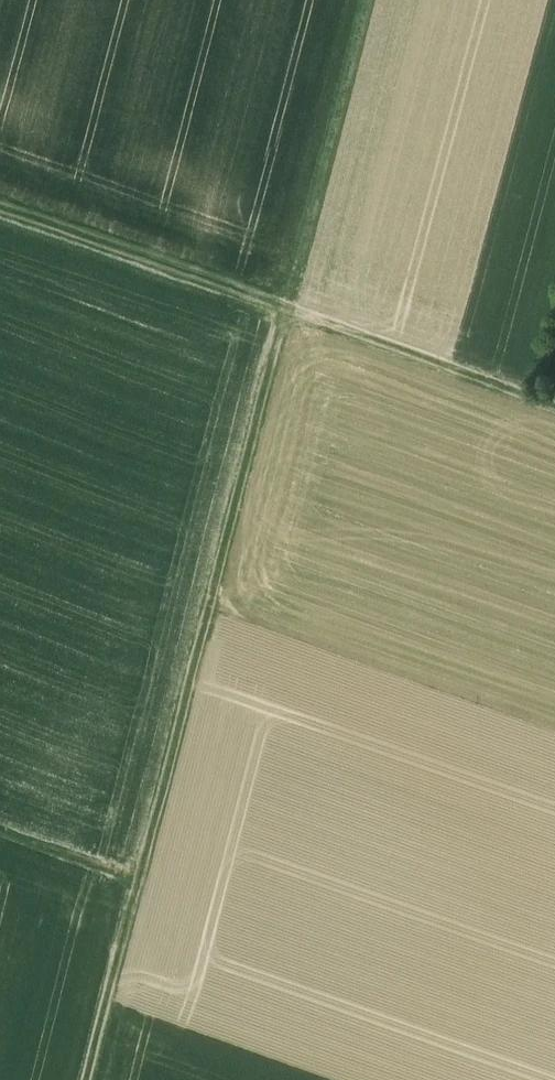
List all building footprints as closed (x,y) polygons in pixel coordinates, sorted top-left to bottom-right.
[(549,353),(543,376),(554,379),(554,355),(549,353)]
